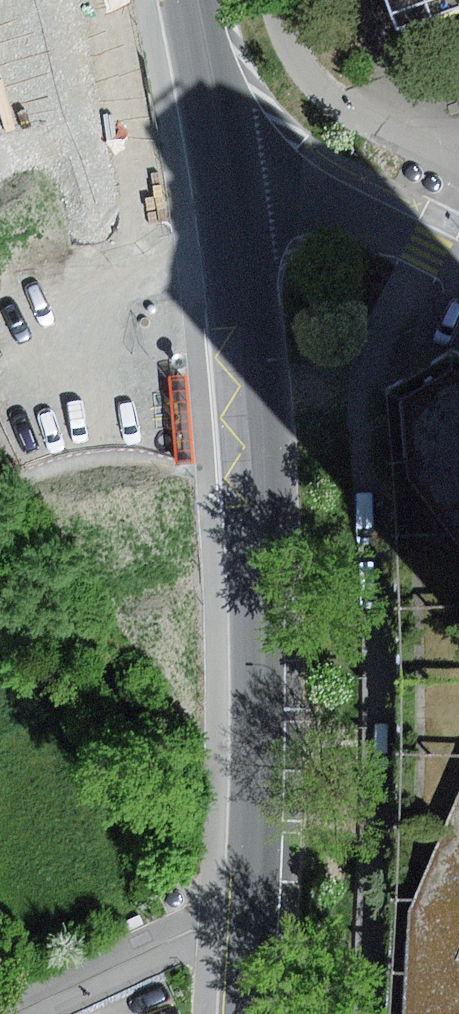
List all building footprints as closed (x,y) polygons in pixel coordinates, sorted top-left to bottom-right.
[(399,34),(458,13),(458,0),(386,0),(399,34)] [(454,352),(389,392),(400,629),(400,850),(391,1013),(458,1013),(458,355),(454,352)]
